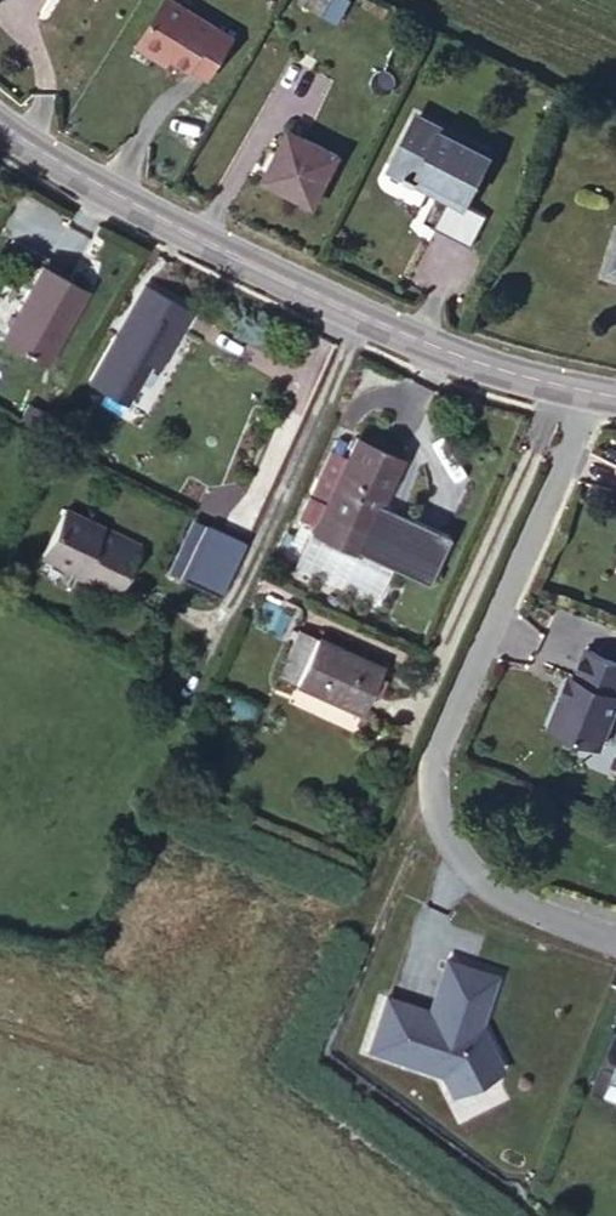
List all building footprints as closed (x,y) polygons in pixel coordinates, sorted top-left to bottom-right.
[(97,52),(152,82),(178,36),(124,5),(97,52)] [(178,36),(152,82),(170,85),(194,48),(178,36)] [(234,183),(286,204),(307,150),(257,130),(234,183)] [(579,268),(615,283),(615,240),(595,231),(579,268)] [(12,355),(47,282),(0,261),(0,349),(12,355)] [(123,332),(136,310),(110,293),(99,313),(123,332)] [(156,322),(136,310),(123,332),(102,367),(122,379),(156,322)] [(64,398),(80,405),(102,367),(123,332),(99,313),(84,335),(67,365),(53,392),(64,398)] [(74,415),(80,405),(64,398),(59,408),(74,415)] [(322,421),(286,516),(331,532),(370,439),(322,421)] [(15,536),(90,575),(111,526),(78,509),(74,517),(55,507),(58,501),(41,490),(15,536)] [(615,542),(615,503),(603,537),(615,542)] [(164,577),(187,586),(223,509),(207,504),(204,510),(194,507),(164,577)] [(282,658),(297,627),(281,619),(264,652),(282,658)] [(282,658),(354,682),(366,658),(297,627),(282,658)] [(528,711),(571,729),(603,650),(559,630),(547,658),(544,657),(541,666),(545,668),(540,676),(534,678),(524,704),(528,711)] [(260,660),(277,670),(282,658),(264,652),(260,660)] [(344,701),(354,682),(282,658),(277,670),(344,701)] [(371,1052),(442,1078),(451,1099),(496,1078),(500,1071),(488,1045),(478,1043),(482,1034),(478,1033),(499,982),(450,963),(432,1015),(388,999),(371,1052)] [(615,1096),(615,1025),(614,1024),(588,1084),(615,1096)]
